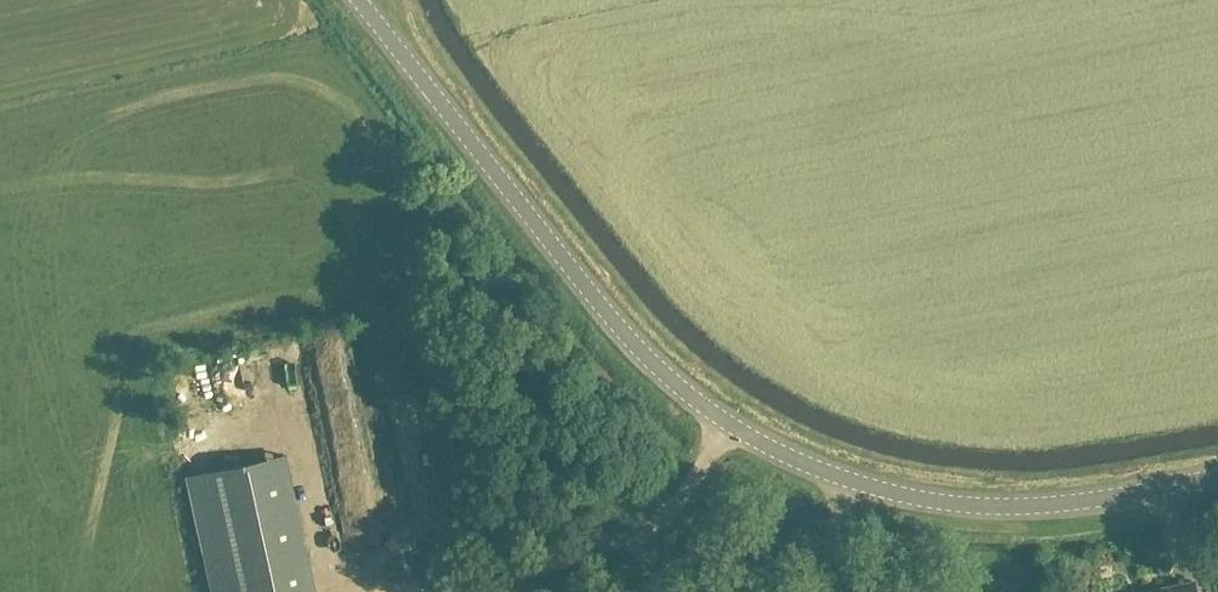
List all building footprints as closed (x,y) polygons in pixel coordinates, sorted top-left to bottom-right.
[(395,403),(400,437),(428,433),(423,399),(395,403)] [(282,456),(189,477),(216,591),(313,591),(282,456)] [(1162,591),(1194,591),(1192,583),(1175,586),(1176,589),(1162,591)]
